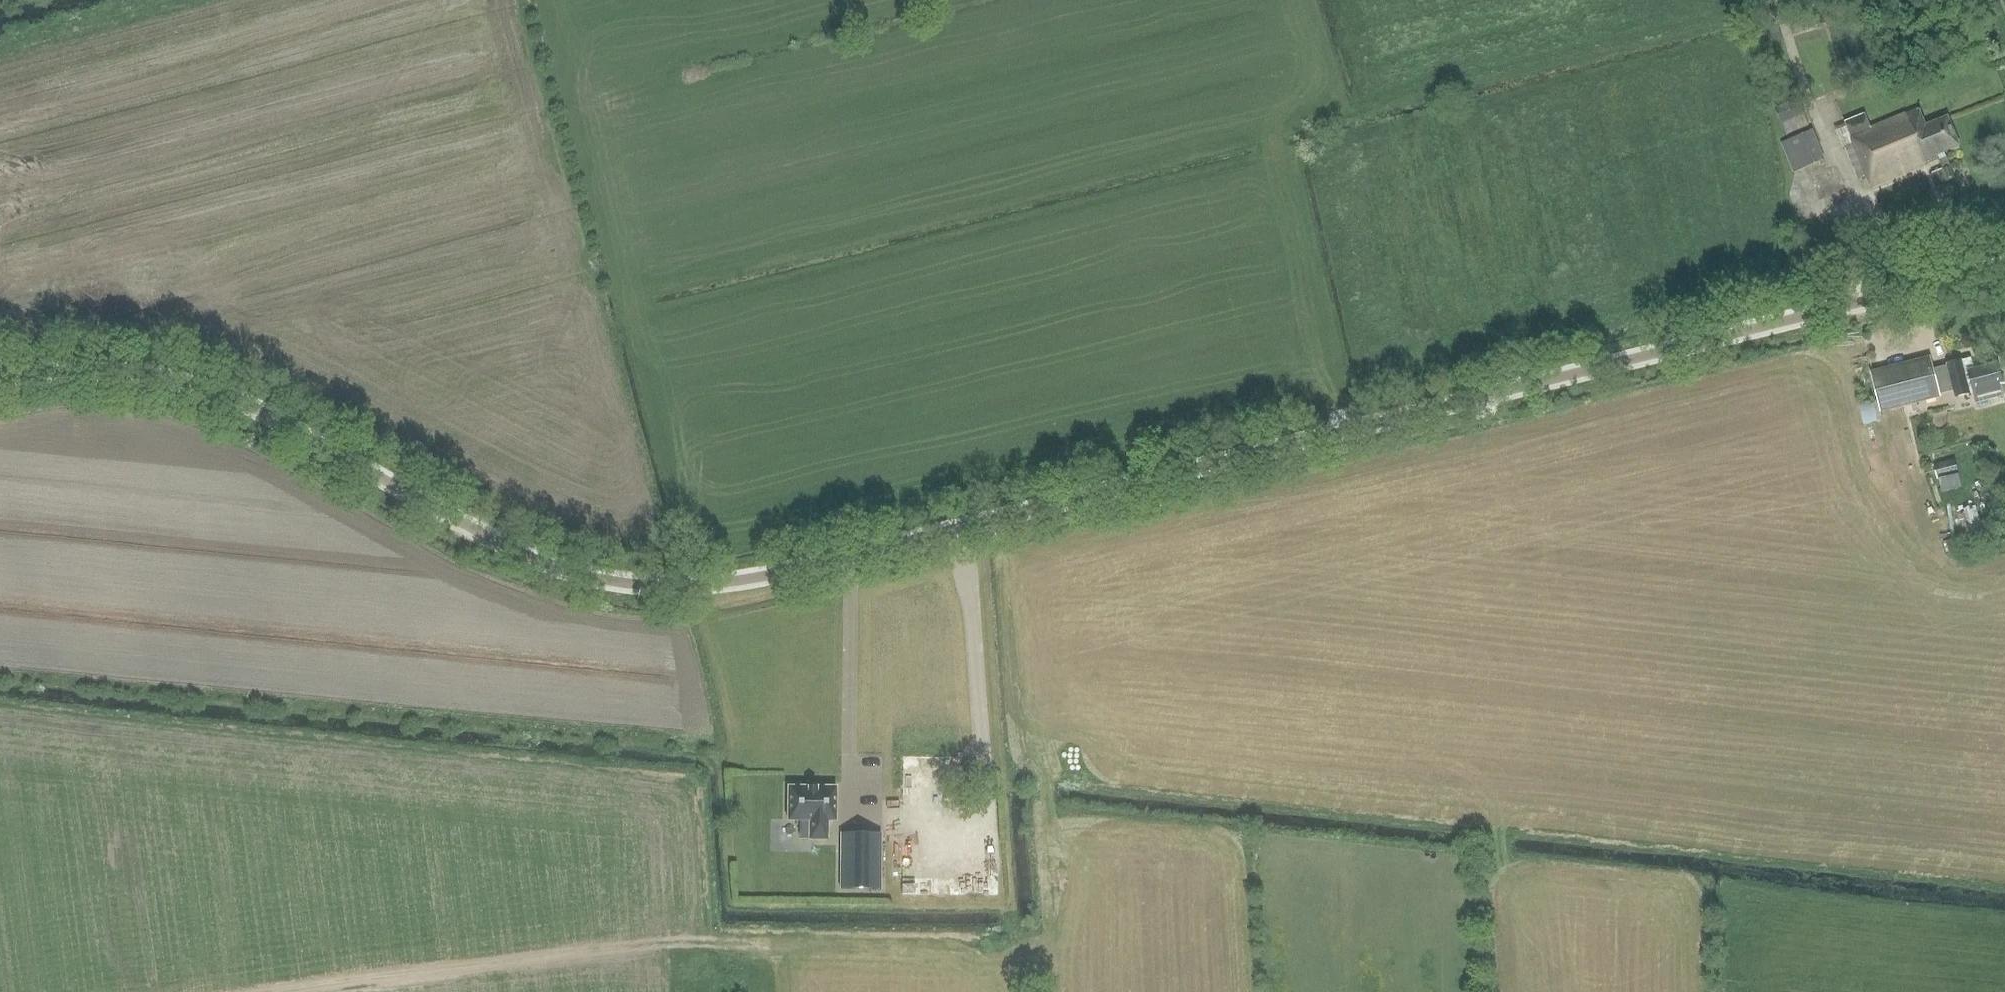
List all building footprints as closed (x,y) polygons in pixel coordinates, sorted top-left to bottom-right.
[(1810,125),(1805,114),(1798,98),(1775,107),(1782,123),(1787,135),(1810,125)] [(1945,152),(1960,145),(1949,117),(1927,126),(1920,108),(1872,128),(1866,114),(1846,122),(1872,186),(1940,159),(1944,170),(1932,175),(1936,186),(1956,178),(1945,152)] [(1814,129),(1812,130),(1789,140),(1782,143),(1795,172),(1826,159),(1814,129)] [(2004,385),(1999,364),(1974,371),(1970,359),(1963,360),(1948,364),(1949,368),(1934,372),(1931,360),(1875,374),(1884,409),(1940,395),(1939,392),(1954,388),(1957,397),(1975,393),(1977,403),(2004,396),(2002,386),(2004,385)] [(1864,427),(1874,425),(1870,403),(1860,405),(1864,427)] [(1960,473),(1956,459),(1934,465),(1937,479),(1960,473)] [(833,820),(833,787),(813,786),(805,786),(785,786),(785,820),(806,820),(806,839),(825,839),(825,820),(833,820)] [(878,834),(838,834),(837,888),(877,888),(878,834)]
